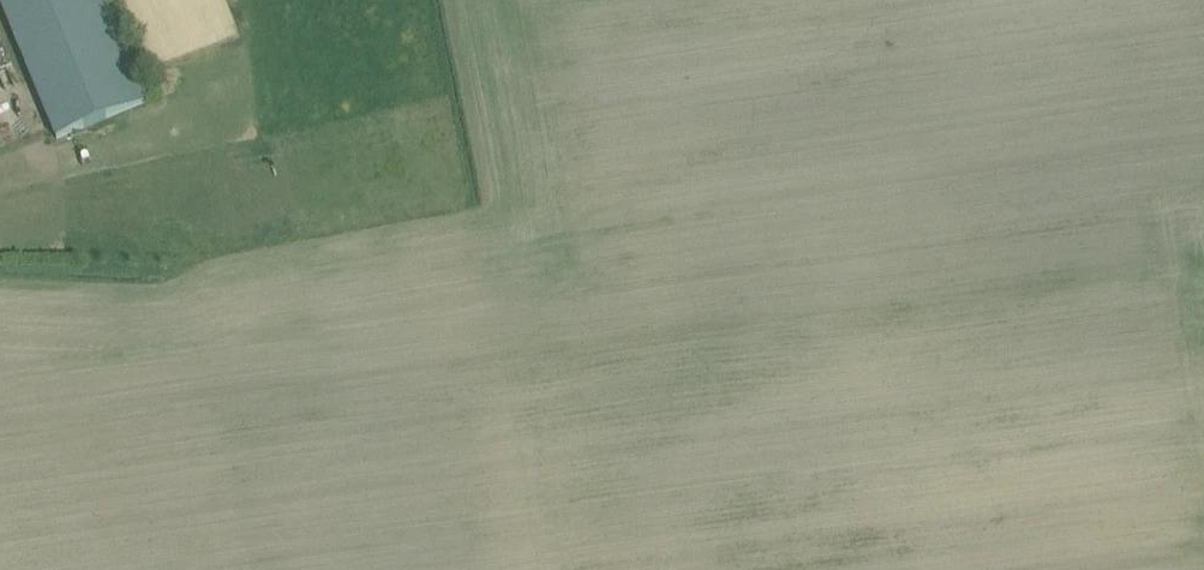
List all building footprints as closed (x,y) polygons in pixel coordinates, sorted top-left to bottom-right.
[(105,0),(0,0),(57,139),(147,102),(105,0)]
